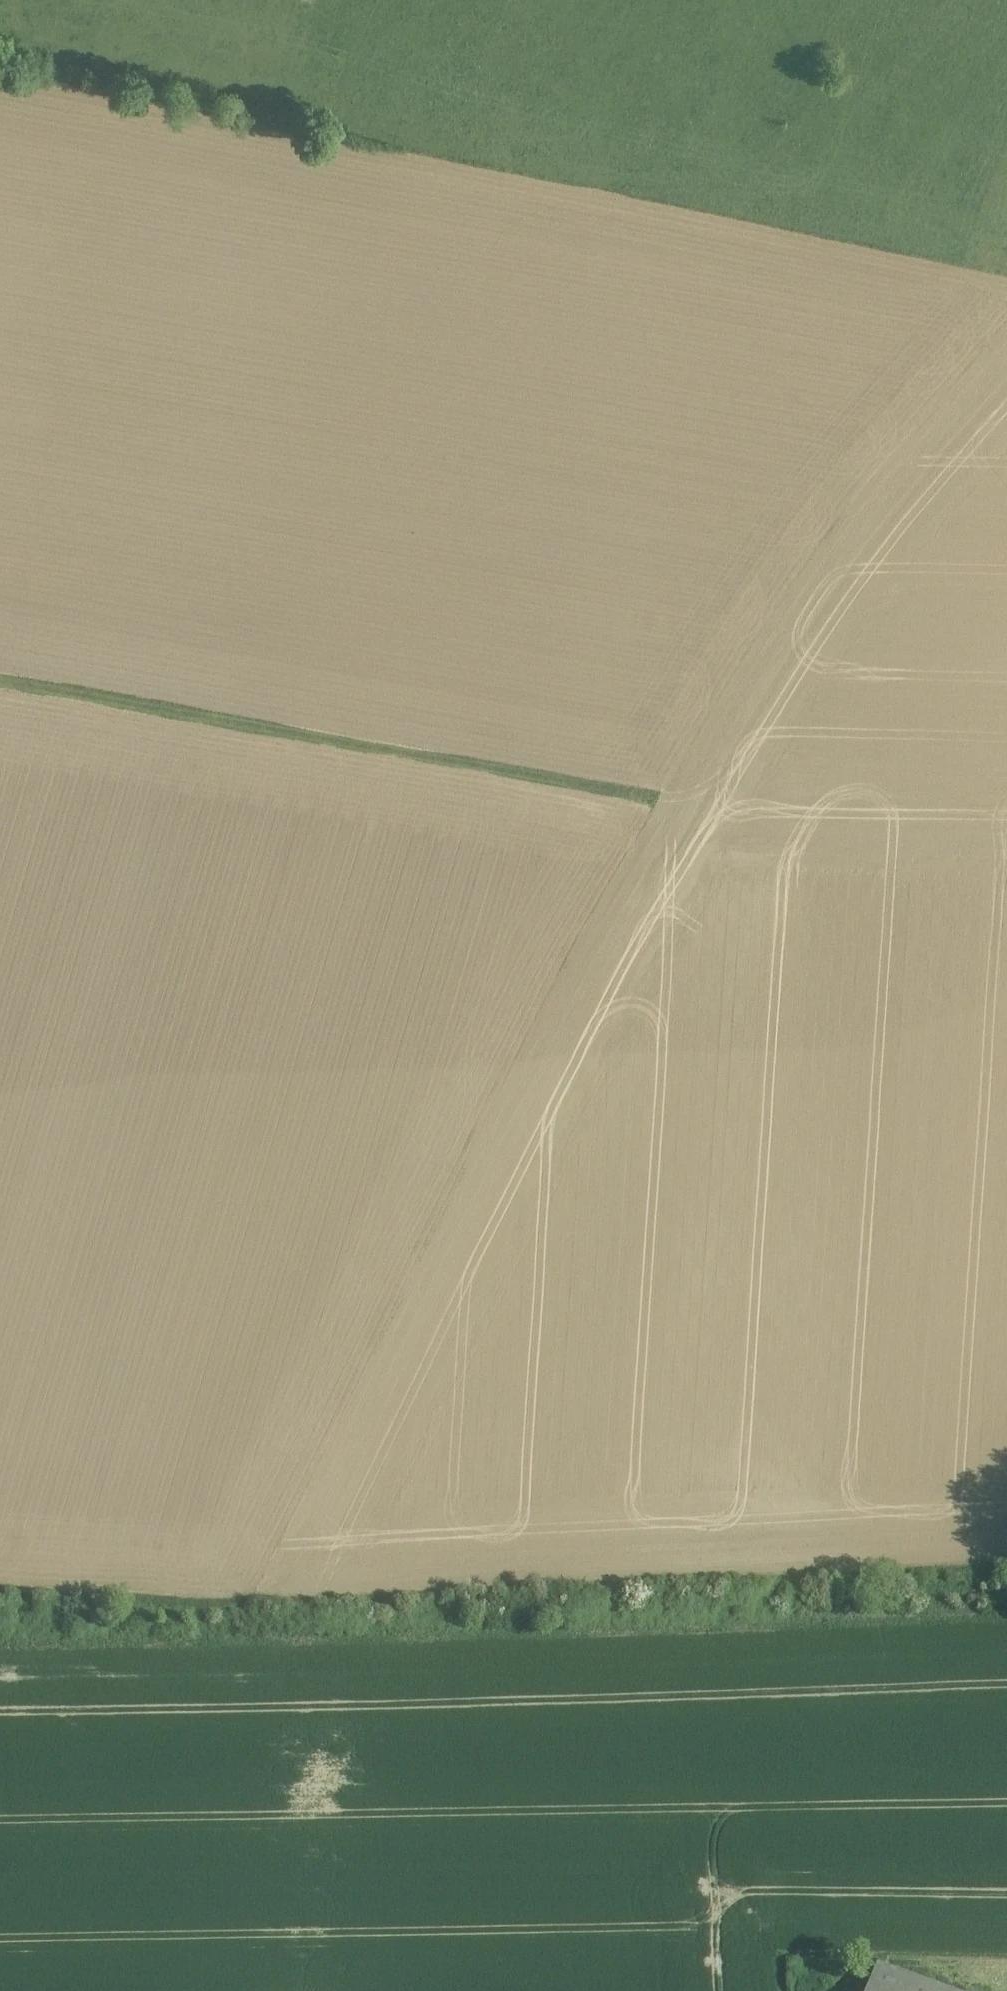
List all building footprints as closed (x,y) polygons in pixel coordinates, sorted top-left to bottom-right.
[(885,1964),(876,1990),(962,1990),(885,1964)]
